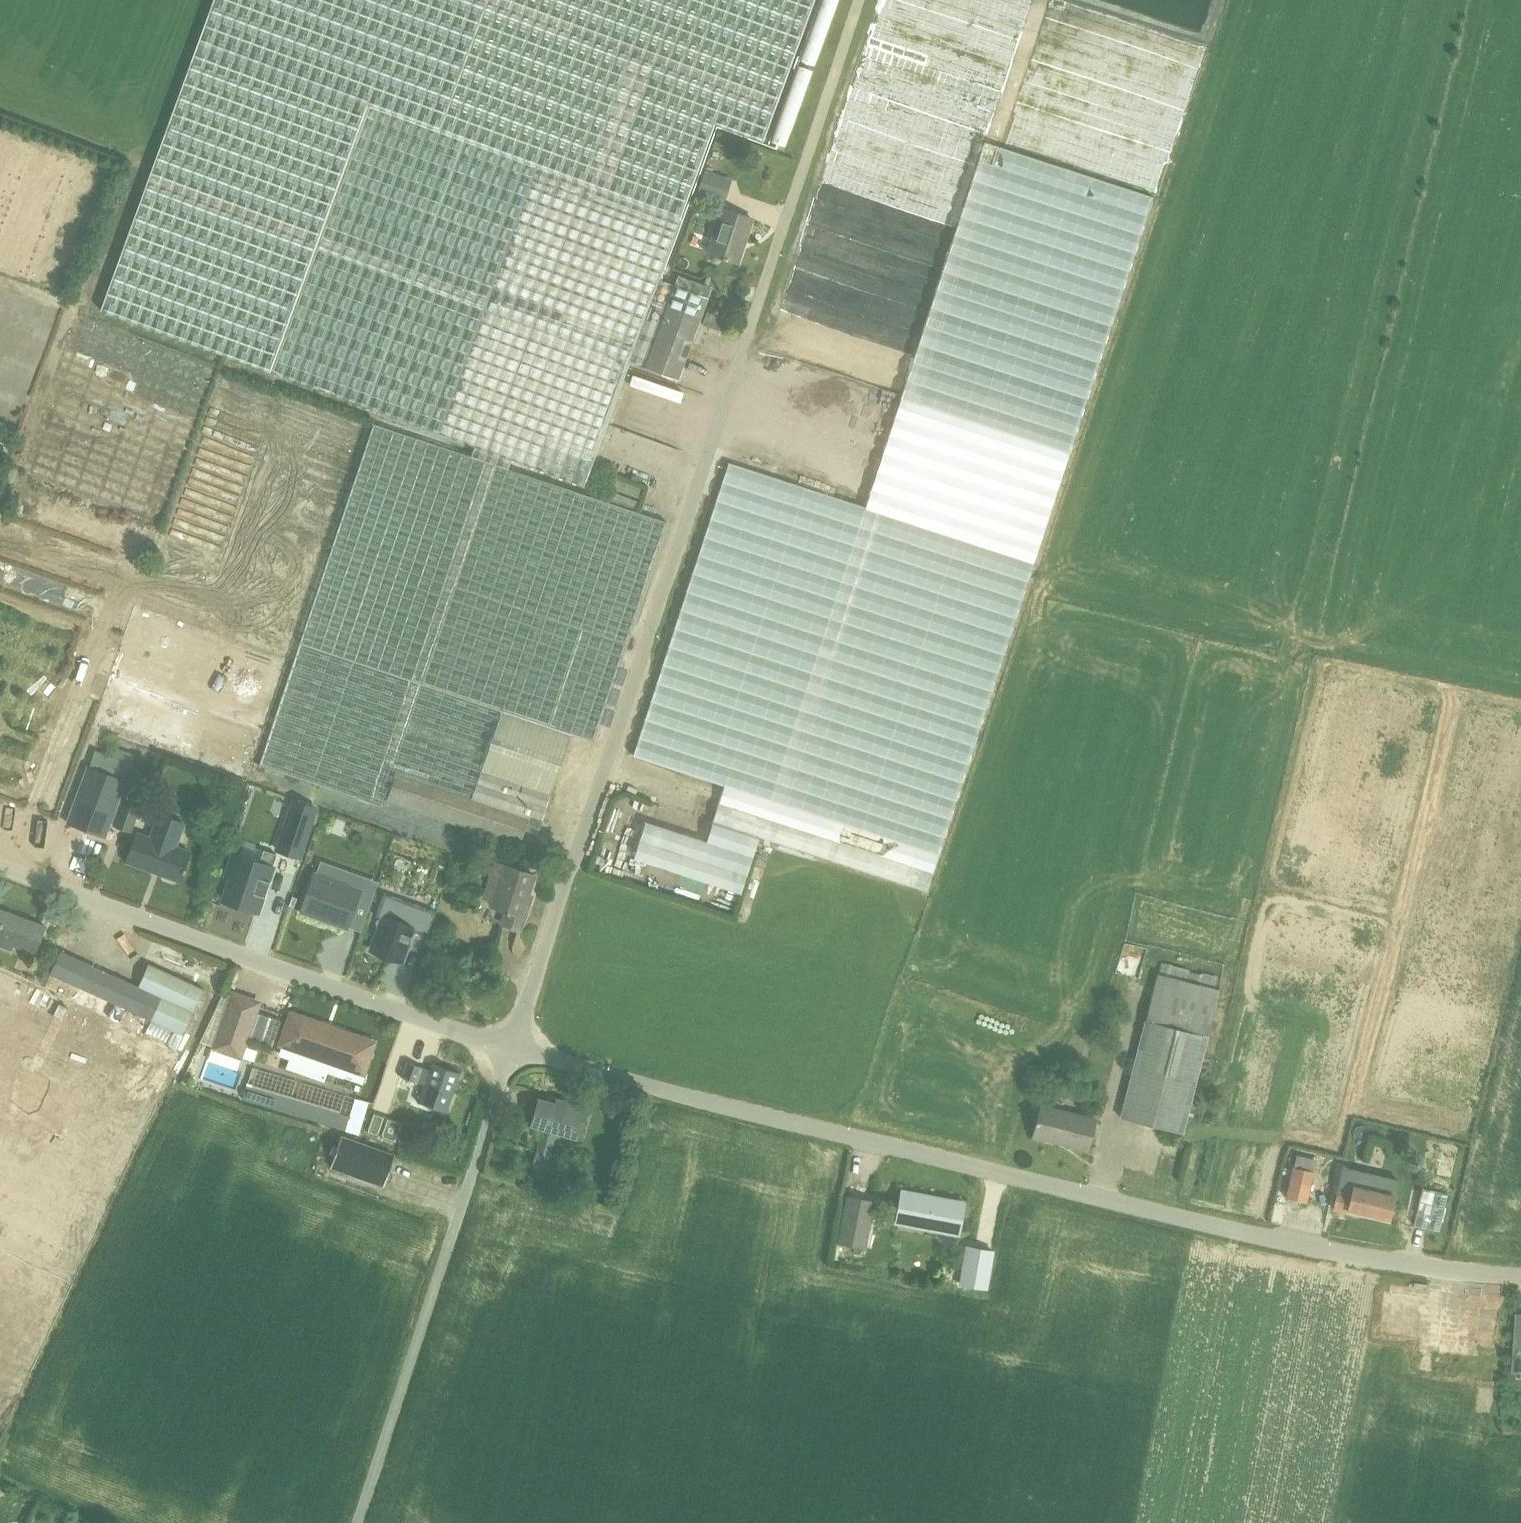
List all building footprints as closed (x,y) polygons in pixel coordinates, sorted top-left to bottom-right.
[(97,319),(222,361),(475,446),(512,460),(584,486),(624,366),(626,362),(675,378),(703,295),(656,275),(677,213),(675,213),(707,118),(756,134),(801,0),(210,0),(151,160),(149,167),(97,319)] [(803,57),(775,136),(790,142),(819,62),(803,57)] [(984,141),(865,507),(729,463),(634,755),(725,785),(713,822),(927,891),(1034,562),(1153,196),(984,141)] [(726,200),(733,178),(707,169),(700,191),(726,200)] [(738,263),(753,219),(722,209),(708,253),(738,263)] [(726,319),(707,312),(703,324),(722,331),(726,319)] [(300,644),(260,765),(385,806),(387,801),(520,846),(525,829),(538,833),(542,820),(544,813),(571,733),(594,741),(667,522),(587,496),(582,494),(509,469),(512,460),(475,446),(472,456),(374,423),(357,475),(300,644)] [(131,530),(140,531),(139,534),(146,535),(149,517),(133,515),(131,530)] [(114,746),(111,755),(94,749),(88,765),(87,764),(66,822),(106,837),(127,780),(126,780),(132,763),(135,753),(114,746)] [(133,769),(123,795),(112,824),(129,830),(148,774),(133,769)] [(272,785),(296,792),(300,780),(276,772),(272,785)] [(306,785),(300,800),(319,807),(325,792),(306,785)] [(292,801),(276,849),(299,857),(316,809),(292,801)] [(175,879),(179,880),(190,851),(175,845),(184,822),(158,813),(150,836),(136,831),(126,861),(163,875),(164,878),(173,881),(175,879)] [(476,846),(478,837),(469,834),(466,843),(476,846)] [(242,906),(257,911),(263,896),(264,896),(265,895),(263,895),(267,881),(269,882),(270,881),(268,880),(276,854),(263,850),(259,863),(233,854),(226,875),(231,876),(223,900),(242,906)] [(529,895),(535,875),(495,862),(484,897),(495,901),(493,906),(506,911),(502,923),(521,930),(532,896),(529,895)] [(314,871),(299,912),(348,929),(348,927),(356,905),(367,909),(376,886),(374,885),(358,880),(355,886),(318,873),(316,872),(314,871)] [(412,930),(428,936),(437,912),(384,893),(376,916),(393,922),(390,930),(380,926),(372,950),(378,952),(378,953),(395,959),(395,958),(401,960),(408,943),(409,943),(409,942),(408,941),(410,935),(411,936),(412,935),(410,934),(412,930)] [(46,925),(0,908),(0,945),(11,949),(13,944),(35,952),(46,925)] [(148,1031),(183,1045),(207,985),(152,963),(142,988),(135,985),(134,988),(64,960),(56,978),(154,1017),(148,1031)] [(1172,965),(1169,976),(1157,974),(1120,1117),(1184,1133),(1220,989),(1215,988),(1218,977),(1172,965)] [(233,994),(215,1046),(240,1055),(258,1002),(233,994)] [(290,1009),(278,1045),(281,1047),(292,1050),(289,1059),(287,1066),(323,1079),(327,1070),(329,1063),(365,1076),(378,1040),(332,1024),(331,1028),(322,1025),(323,1021),(290,1009)] [(269,1017),(259,1013),(250,1041),(259,1044),(269,1017)] [(448,1109),(462,1070),(433,1060),(431,1066),(425,1064),(407,1057),(402,1073),(425,1081),(419,1098),(448,1109)] [(243,1097),(347,1129),(356,1099),(301,1082),(297,1097),(292,1095),(297,1080),(252,1067),(243,1097)] [(360,1133),(369,1102),(356,1099),(347,1129),(360,1133)] [(532,1123),(544,1127),(532,1167),(560,1175),(566,1156),(550,1151),(556,1131),(578,1137),(586,1109),(557,1100),(555,1105),(539,1100),(532,1123)] [(1088,1150),(1096,1120),(1041,1106),(1033,1136),(1088,1150)] [(385,1116),(374,1113),(368,1132),(378,1135),(385,1116)] [(395,1155),(342,1135),(330,1167),(383,1187),(395,1155)] [(1298,1155),(1295,1167),(1293,1166),(1286,1197),(1307,1202),(1314,1171),(1316,1159),(1298,1155)] [(1343,1168),(1334,1208),(1352,1212),(1352,1210),(1389,1219),(1399,1181),(1343,1168)] [(564,1188),(567,1180),(531,1169),(529,1178),(564,1188)] [(575,1195),(585,1197),(589,1183),(580,1180),(575,1195)] [(1414,1225),(1439,1231),(1448,1193),(1423,1187),(1414,1225)] [(959,1233),(965,1202),(901,1191),(896,1222),(959,1233)] [(837,1243),(865,1248),(874,1201),(846,1196),(837,1243)] [(986,1288),(993,1251),(966,1246),(960,1283),(986,1288)]
